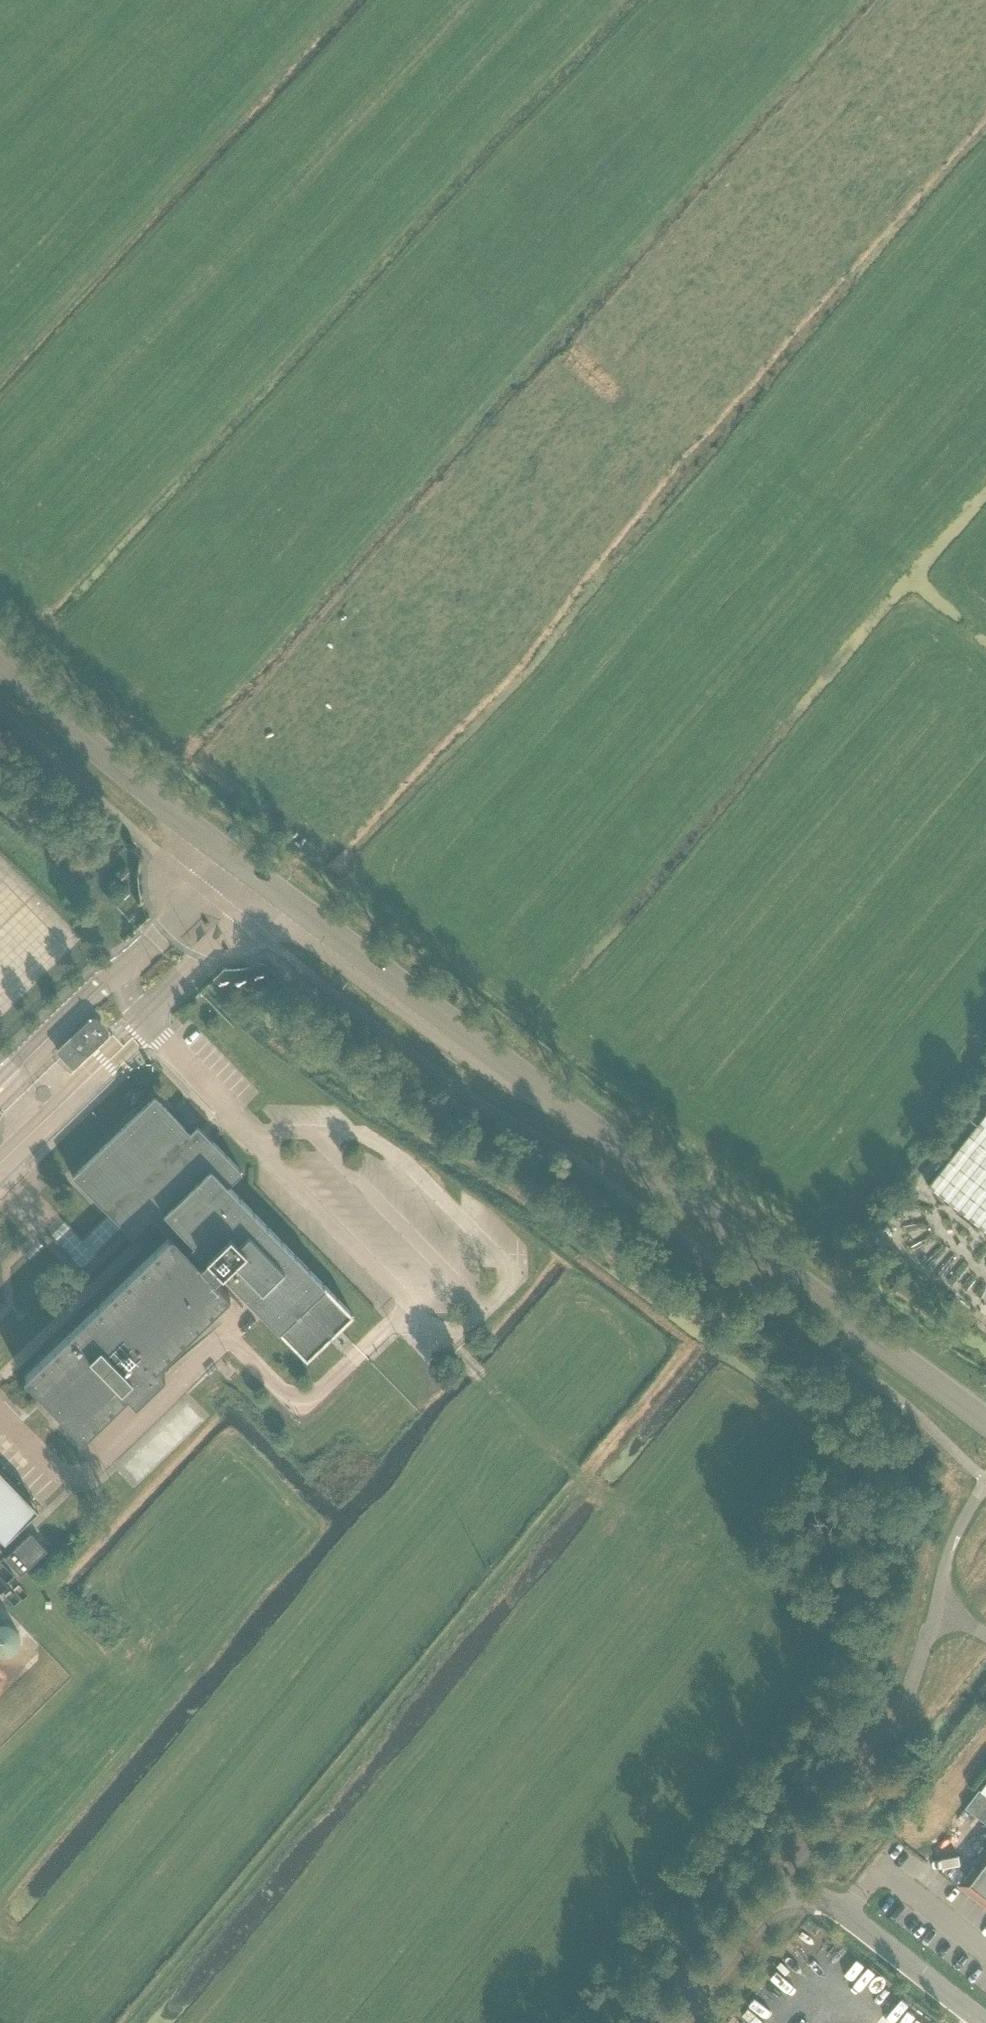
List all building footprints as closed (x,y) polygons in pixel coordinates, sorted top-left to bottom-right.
[(90,1021),(74,1035),(78,1039),(75,1042),(83,1050),(86,1047),(89,1051),(105,1037),(101,1033),(104,1030),(96,1022),(93,1025),(90,1021)] [(307,1359),(325,1342),(353,1314),(226,1184),(241,1170),(196,1124),(189,1131),(153,1095),(71,1175),(110,1215),(117,1208),(143,1234),(146,1234),(149,1233),(159,1224),(169,1235),(24,1377),(84,1438),(128,1394),(136,1403),(165,1374),(158,1367),(231,1296),(214,1279),(222,1272),(307,1359)] [(928,1185),(985,1231),(985,1112),(928,1185)] [(171,1425),(186,1441),(204,1423),(190,1408),(171,1425)] [(0,1472),(0,1532),(6,1538),(36,1508),(0,1472)] [(31,1533),(5,1557),(21,1574),(47,1550),(31,1533)] [(2,1655),(5,1655),(8,1655),(11,1653),(14,1651),(16,1649),(18,1646),(19,1643),(20,1640),(20,1637),(19,1634),(18,1630),(16,1628),(14,1625),(11,1624),(8,1622),(5,1622),(1,1622),(0,1622),(0,1655),(2,1655)] [(979,1789),(965,1808),(985,1824),(985,1795),(979,1789)] [(959,1884),(985,1904),(985,1849),(959,1884)]
